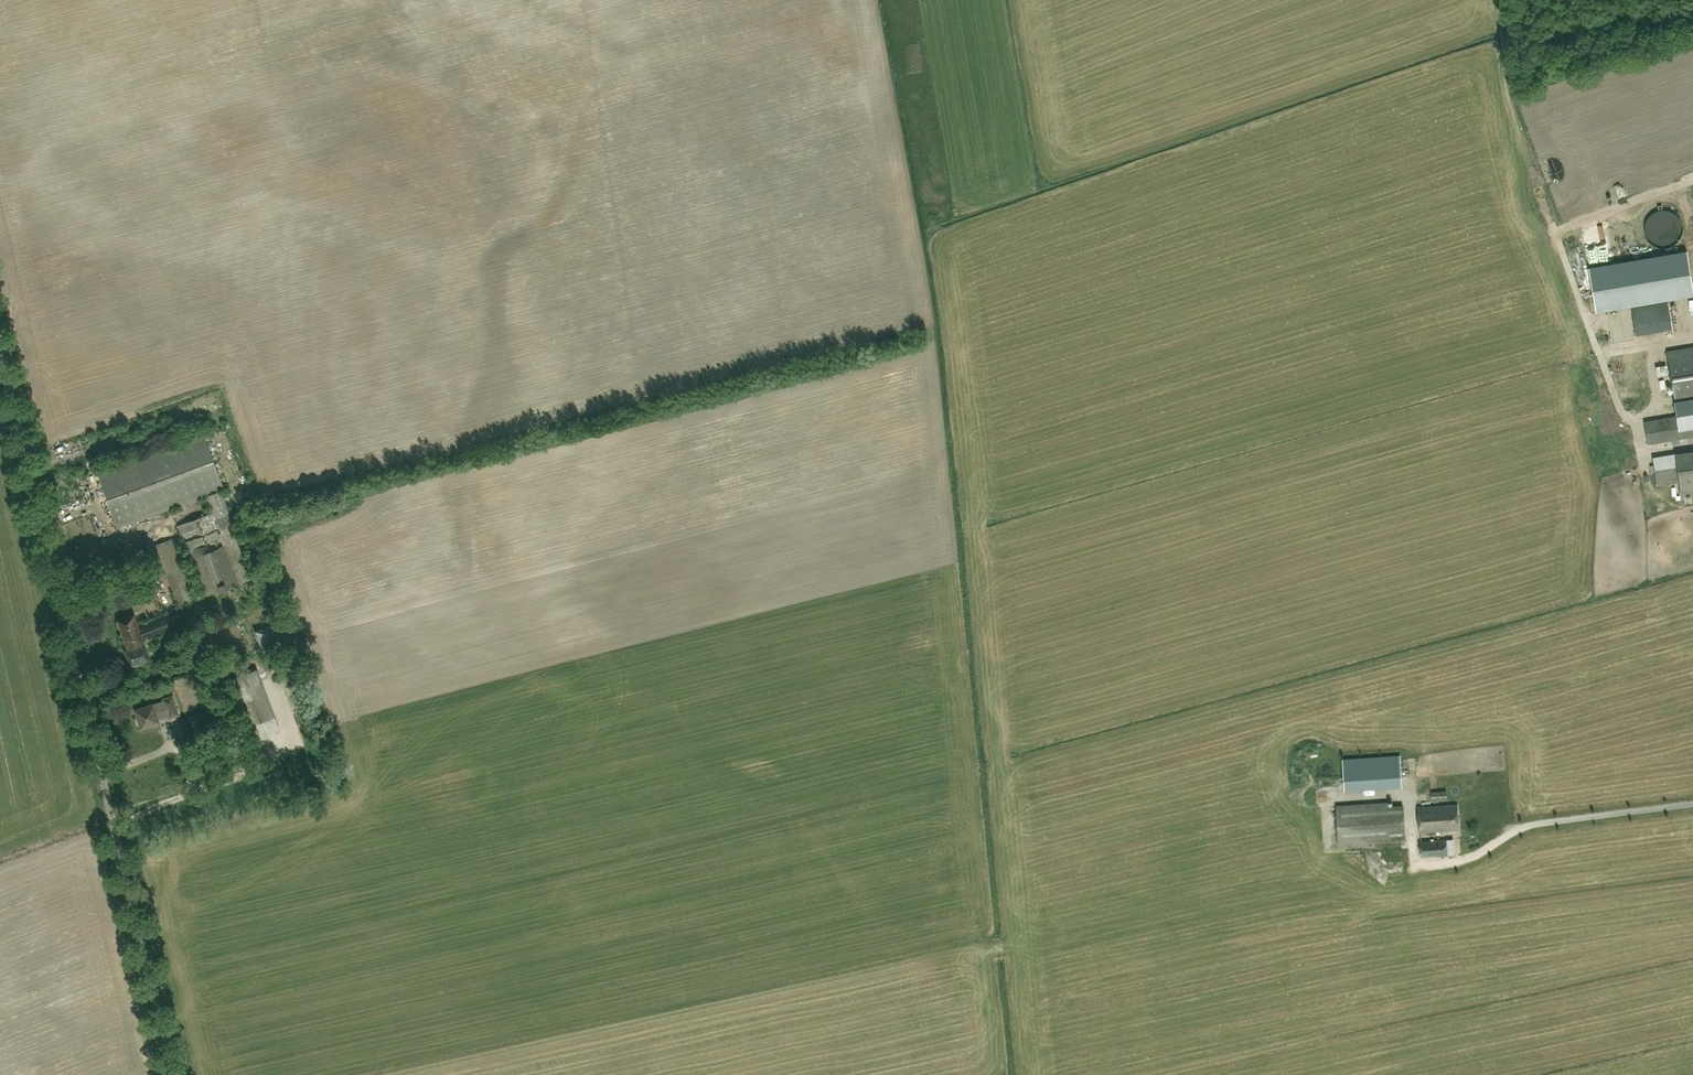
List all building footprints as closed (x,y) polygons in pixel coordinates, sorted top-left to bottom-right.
[(1668,302),(1632,309),(1637,335),(1673,329),(1668,302)] [(1645,421),(1649,444),(1671,440),(1672,445),(1680,443),(1679,439),(1683,438),(1692,436),(1692,347),(1668,351),(1679,416),(1645,421)] [(234,527),(221,490),(224,489),(203,431),(96,470),(117,528),(204,496),(210,512),(177,524),(201,594),(202,597),(250,580),(231,528),(234,527)] [(1677,453),(1653,457),(1654,465),(1658,487),(1680,483),(1682,495),(1692,494),(1692,452),(1677,453)] [(197,599),(196,596),(175,538),(157,544),(178,603),(179,606),(197,599)] [(141,641),(174,629),(169,614),(137,624),(133,614),(118,619),(119,622),(117,622),(118,627),(120,627),(125,639),(138,633),(141,641)] [(193,634),(204,667),(246,651),(234,619),(205,630),(193,634)] [(284,620),(271,625),(255,630),(262,653),(279,647),(281,654),(295,649),(284,620)] [(138,633),(125,639),(128,648),(125,649),(130,664),(157,655),(153,645),(157,644),(154,636),(174,629),(141,641),(138,633)] [(249,744),(250,743),(281,731),(257,668),(225,680),(247,738),(249,744)] [(154,704),(154,703),(135,709),(141,727),(160,721),(159,719),(168,716),(169,718),(179,715),(172,695),(163,699),(163,701),(154,704)] [(249,744),(247,738),(216,746),(218,759),(240,754),(240,755),(251,754),(250,743),(249,744)] [(1400,756),(1343,759),(1344,782),(1401,778),(1400,756)] [(1437,768),(1435,757),(1425,759),(1427,770),(1437,768)] [(1429,776),(1414,776),(1414,790),(1429,790),(1429,776)] [(1403,800),(1403,782),(1391,783),(1391,801),(1403,800)] [(1432,792),(1432,802),(1447,801),(1447,791),(1432,792)] [(1390,802),(1337,805),(1340,844),(1405,840),(1403,806),(1390,806),(1390,802)] [(1460,830),(1458,804),(1418,807),(1420,832),(1460,830)] [(1421,856),(1448,855),(1447,840),(1420,842),(1421,856)] [(1399,857),(1405,856),(1404,848),(1397,849),(1399,857)]
